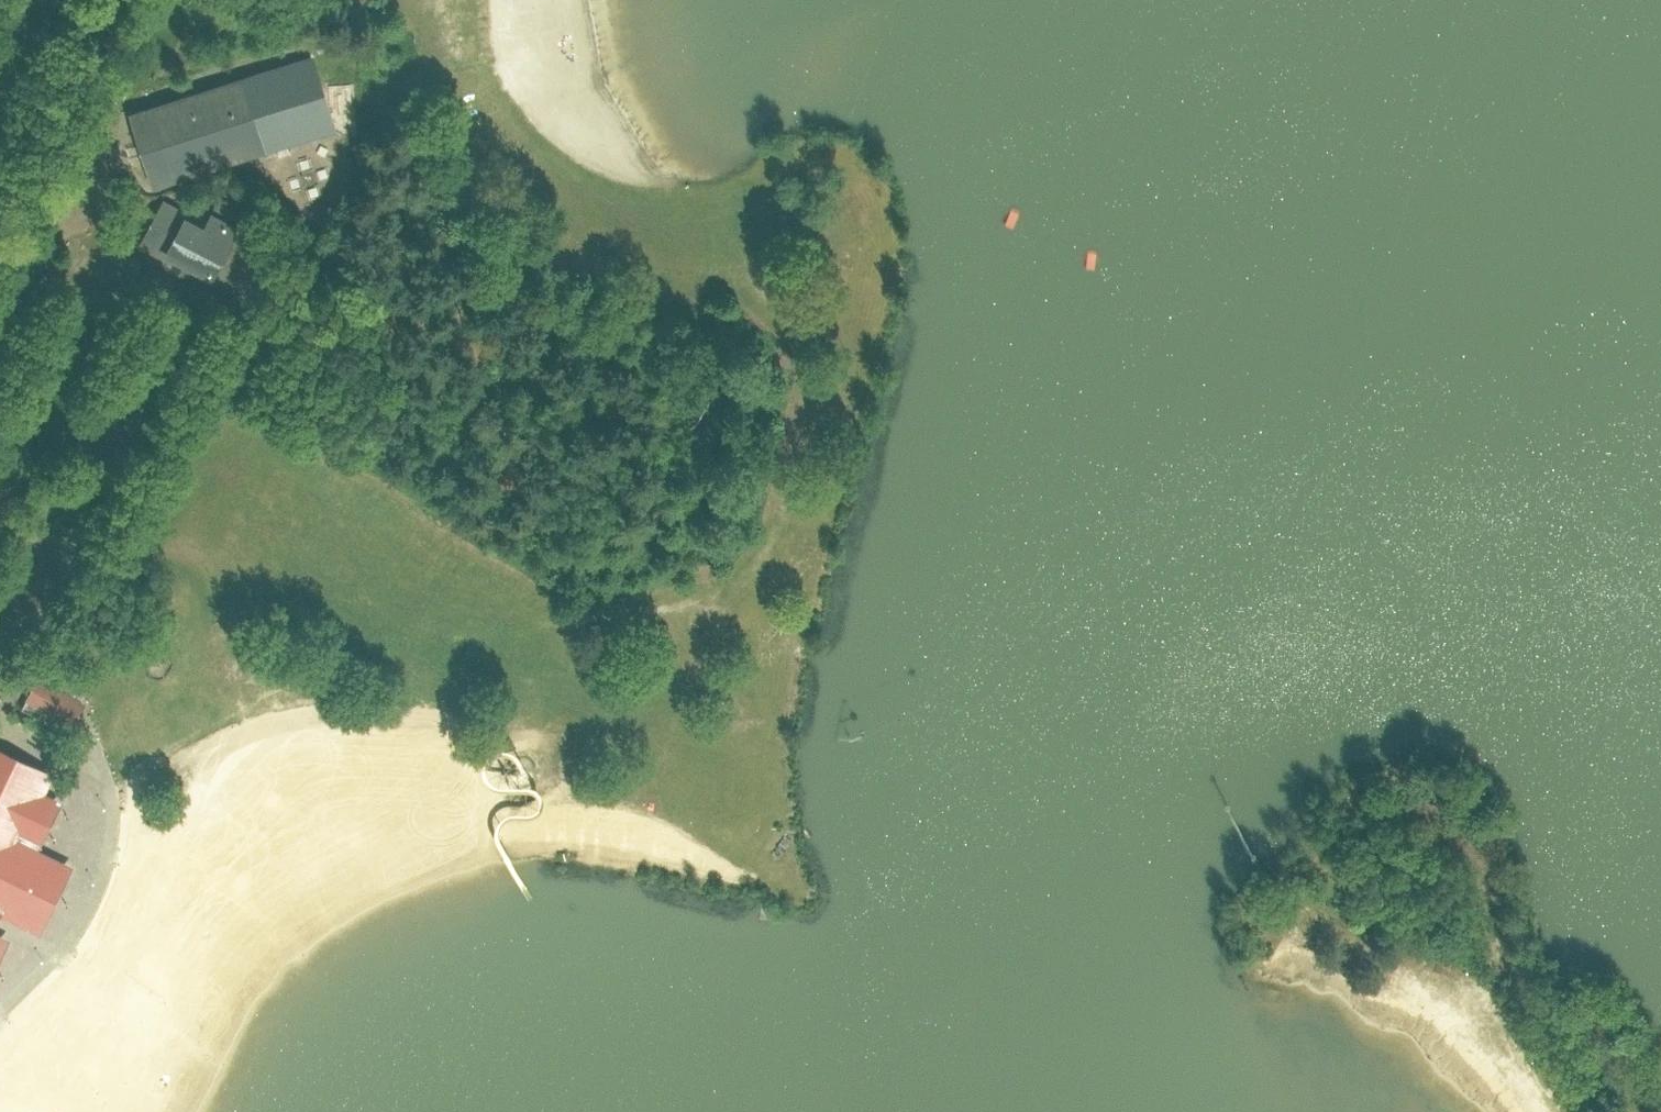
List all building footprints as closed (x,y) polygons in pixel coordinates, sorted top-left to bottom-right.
[(153,111),(173,175),(312,131),(303,102),(307,101),(305,95),(301,96),(292,68),(153,111)] [(160,246),(210,272),(242,212),(222,201),(211,221),(187,209),(182,218),(177,215),(160,246)] [(55,673),(44,667),(37,681),(39,681),(31,695),(29,695),(22,708),(63,730),(71,717),(69,716),(76,702),(78,703),(86,690),(55,673)] [(18,919),(49,858),(14,841),(37,793),(0,775),(0,910),(18,919)]
